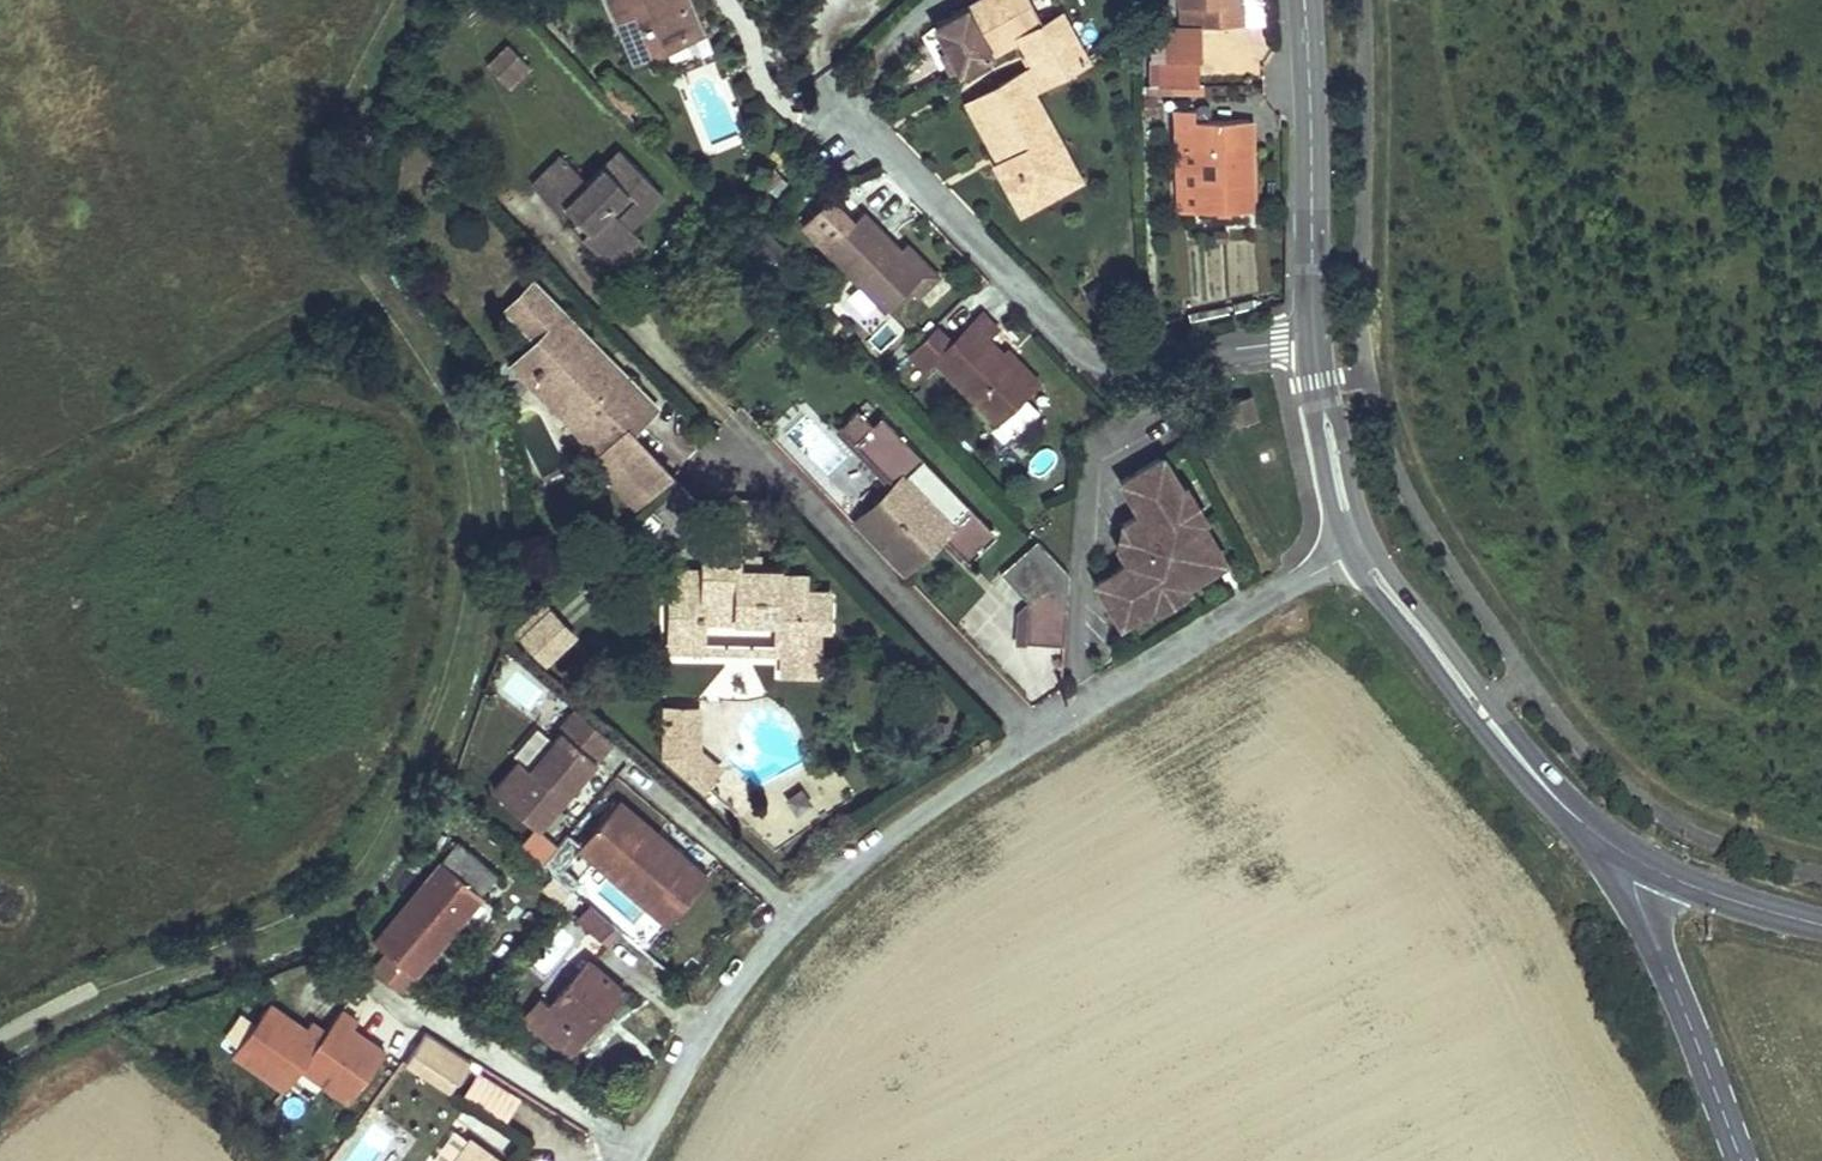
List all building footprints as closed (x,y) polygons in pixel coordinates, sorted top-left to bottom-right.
[(623,30),(629,26),(618,0),(610,0),(623,30)] [(629,26),(623,30),(635,56),(643,51),(644,55),(666,46),(666,44),(687,36),(686,31),(699,27),(689,0),(618,0),(629,26)] [(934,25),(958,70),(1019,38),(1035,67),(1044,83),(1084,61),(1061,15),(1041,23),(1029,0),(980,0),(934,25)] [(1173,5),(1199,5),(1200,26),(1240,24),(1240,5),(1230,6),(1230,0),(1173,0),(1173,5)] [(524,67),(508,48),(486,70),(503,88),(524,67)] [(528,70),(524,67),(503,88),(506,92),(528,70)] [(1035,67),(1019,75),(1028,91),(1044,83),(1035,67)] [(1019,75),(974,98),(1006,159),(998,164),(995,166),(1012,198),(1053,177),(1043,161),(1060,151),(1028,91),(1019,75)] [(974,98),(965,103),(998,164),(1006,159),(974,98)] [(1245,120),(1191,122),(1195,210),(1246,214),(1245,120)] [(1053,177),(1012,198),(1019,211),(1077,179),(1060,151),(1043,161),(1053,177)] [(556,156),(527,187),(557,217),(563,212),(576,225),(587,235),(582,241),(606,264),(636,233),(631,228),(624,220),(639,207),(636,203),(653,186),(622,154),(588,188),(556,156)] [(665,198),(653,186),(636,203),(639,207),(624,220),(631,228),(665,198)] [(862,213),(827,247),(887,308),(922,275),(862,213)] [(647,244),(636,233),(606,264),(582,241),(587,235),(576,225),(568,234),(599,266),(610,277),(647,244)] [(567,406),(615,452),(596,472),(632,511),(664,482),(663,481),(663,479),(663,477),(663,476),(664,475),(627,440),(652,414),(596,378),(603,365),(528,289),(499,317),(526,346),(536,388),(555,415),(567,406)] [(935,363),(994,425),(1032,388),(1001,356),(985,340),(999,328),(984,314),(935,363)] [(536,388),(526,346),(504,370),(549,421),(555,415),(536,388)] [(1001,356),(1032,388),(1038,383),(1007,351),(1001,356)] [(652,414),(603,365),(596,378),(652,414)] [(615,452),(567,406),(555,415),(549,421),(596,472),(615,452)] [(1007,557),(981,530),(963,548),(916,499),(934,482),(893,440),(883,450),(868,435),(859,443),(874,458),(869,463),(909,504),(905,508),(870,542),(919,592),(950,562),(954,558),(975,580),(980,584),(1007,557)] [(874,458),(859,443),(851,452),(905,508),(909,504),(869,463),(874,458)] [(1192,523),(1175,494),(1181,490),(1180,489),(1160,456),(1119,481),(1138,513),(1119,524),(1127,536),(1114,543),(1125,562),(1093,581),(1118,623),(1152,603),(1153,602),(1149,596),(1177,579),(1181,585),(1182,585),(1193,578),(1197,562),(1181,558),(1185,542),(1201,546),(1205,530),(1199,520),(1198,519),(1192,523)] [(1206,517),(1187,485),(1180,489),(1181,490),(1175,494),(1192,523),(1198,519),(1199,520),(1206,517)] [(1114,543),(1127,536),(1119,524),(1114,543)] [(1222,560),(1205,530),(1201,546),(1185,542),(1181,558),(1197,562),(1193,578),(1222,560)] [(660,577),(656,656),(691,658),(692,629),(766,632),(765,653),(792,653),(792,590),(765,590),(766,582),(749,581),(724,580),(725,562),(726,545),(694,544),(693,579),(660,577)] [(975,580),(954,558),(950,562),(971,584),(975,580)] [(724,580),(749,581),(750,563),(725,562),(724,580)] [(1156,609),(1186,591),(1182,585),(1181,585),(1177,579),(1149,596),(1153,602),(1152,603),(1156,609)] [(1062,643),(1065,606),(1040,584),(1026,603),(1023,640),(1062,643)] [(546,603),(513,634),(543,667),(577,635),(546,603)] [(1023,640),(1026,603),(1014,620),(1012,639),(1023,640)] [(692,629),(691,658),(765,664),(765,653),(766,632),(692,629)] [(687,713),(656,712),(655,764),(691,795),(710,773),(686,755),(687,713)] [(531,833),(608,747),(571,714),(553,734),(556,737),(524,773),(514,764),(488,794),(531,833)] [(713,770),(710,773),(691,795),(719,817),(741,791),(713,770)] [(674,914),(700,885),(613,808),(571,854),(640,915),(656,897),(674,914)] [(491,875),(457,845),(375,941),(412,973),(479,894),(477,892),(491,875)] [(659,931),(674,914),(656,897),(640,915),(659,931)] [(606,947),(620,930),(589,903),(575,919),(606,947)] [(623,996),(588,964),(548,1008),(539,1000),(511,1031),(556,1071),(623,996)] [(362,1021),(346,1009),(330,1030),(316,1019),(311,1026),(276,999),(238,1047),(287,1086),(304,1065),(350,1101),(386,1055),(354,1029),(362,1021)] [(462,1061),(426,1038),(410,1062),(425,1072),(432,1061),(464,1084),(475,1068),(462,1061)] [(464,1084),(432,1061),(425,1072),(459,1093),(464,1084)] [(507,1119),(520,1095),(476,1070),(462,1094),(507,1119)] [(473,1140),(470,1145),(456,1134),(435,1160),(500,1160),(473,1140)]
